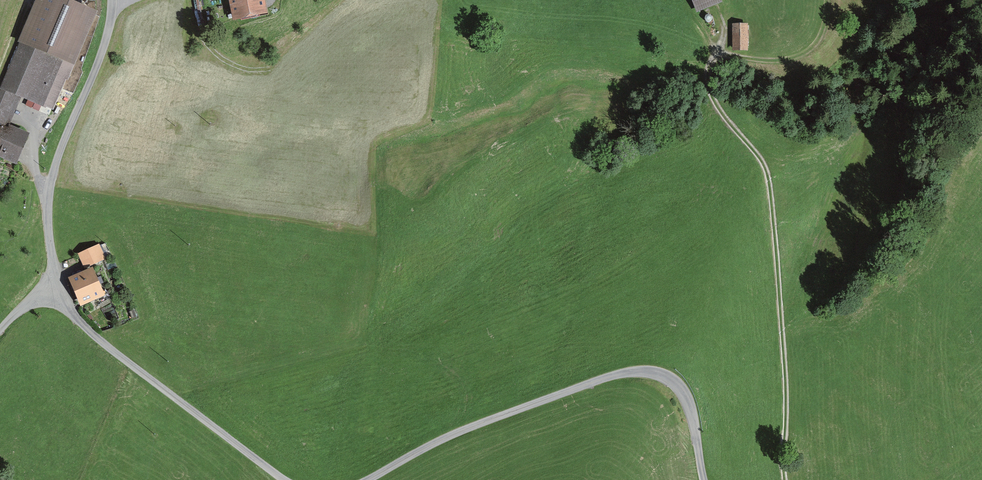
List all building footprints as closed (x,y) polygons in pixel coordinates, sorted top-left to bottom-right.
[(90,16),(52,0),(40,0),(0,98),(0,157),(16,164),(26,138),(5,129),(19,94),(53,107),(90,16)] [(235,21),(266,15),(263,0),(231,0),(235,21)] [(697,14),(722,3),(721,0),(692,0),(697,14)] [(748,26),(732,25),(731,52),(747,52),(748,26)] [(926,234),(920,228),(915,234),(922,240),(926,234)] [(84,252),(89,265),(108,257),(103,245),(84,252)] [(91,272),(71,281),(81,305),(101,297),(91,272)]
